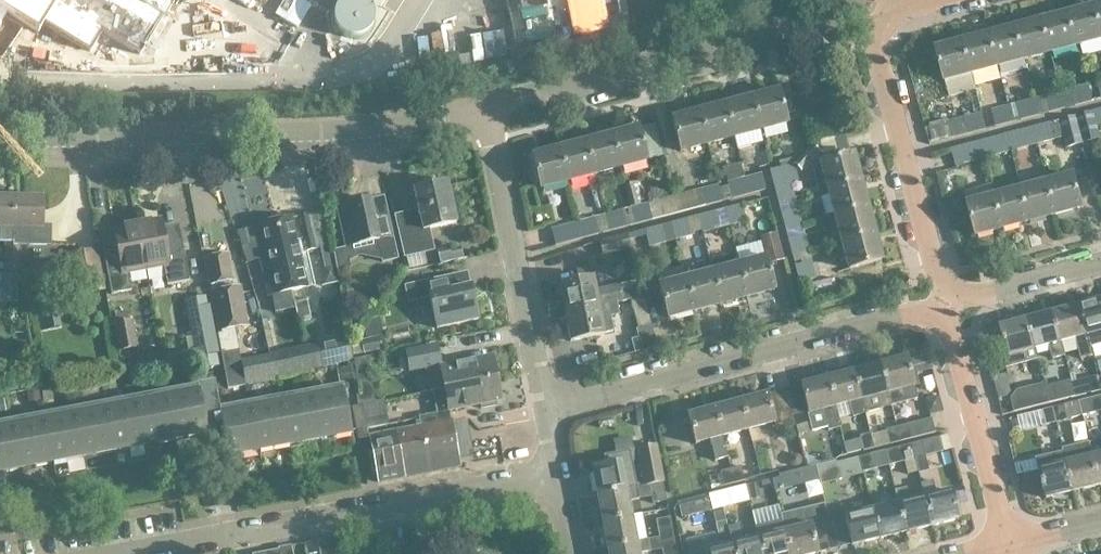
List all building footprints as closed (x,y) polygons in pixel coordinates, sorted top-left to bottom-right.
[(1077,45),(1100,39),(1100,29),(1095,5),(1068,13),(1077,45)] [(1042,20),(1051,52),(1077,45),(1068,13),(1042,20)] [(1016,27),(1024,59),(1051,52),(1042,20),(1016,27)] [(989,34),(998,66),(1024,59),(1016,27),(989,34)] [(963,41),(972,73),(998,66),(989,34),(963,41)] [(972,73),(963,41),(936,48),(945,80),(972,73)] [(1087,84),(1092,101),(1100,98),(1100,80),(1087,84)] [(1061,91),(1066,108),(1092,101),(1087,84),(1061,91)] [(1061,91),(1035,98),(1039,115),(1066,108),(1061,91)] [(750,99),(759,131),(786,124),(777,92),(750,99)] [(980,103),(982,112),(987,129),(1013,122),(1008,105),(1006,96),(980,103)] [(1008,105),(1013,122),(1039,115),(1035,98),(1008,105)] [(750,99),(724,106),(733,138),(759,131),(750,99)] [(733,138),(724,106),(698,113),(707,145),(733,138)] [(1076,116),(1084,143),(1100,139),(1098,128),(1100,127),(1100,109),(1076,116)] [(963,135),(987,129),(982,112),(952,120),(948,121),(952,138),(963,135)] [(707,145),(698,113),(671,120),(680,152),(707,145)] [(1084,143),(1076,116),(1059,120),(1067,148),(1084,143)] [(1037,144),(1055,140),(1050,123),(1033,128),(1037,144)] [(611,136),(619,168),(646,161),(638,129),(611,136)] [(1007,135),(1011,151),(1029,147),(1024,130),(1007,135)] [(1011,151),(1007,135),(980,142),(985,158),(1011,151)] [(619,168),(611,136),(584,143),(593,175),(619,168)] [(985,158),(980,142),(951,149),(955,166),(985,158)] [(593,175),(584,143),(558,150),(567,182),(593,175)] [(567,182),(558,150),(531,157),(540,189),(567,182)] [(820,163),(828,190),(859,181),(852,155),(820,163)] [(769,170),(774,186),(790,182),(786,165),(769,170)] [(636,170),(618,171),(620,193),(638,192),(636,170)] [(1075,174),(1048,181),(1057,213),(1084,206),(1075,174)] [(761,175),(744,179),(748,195),(765,191),(761,175)] [(731,199),(748,195),(744,179),(727,183),(731,199)] [(828,190),(835,216),(866,208),(859,181),(828,190)] [(1021,189),(1030,220),(1057,213),(1048,181),(1021,189)] [(790,182),(774,186),(778,203),(795,199),(790,182)] [(413,191),(418,212),(395,217),(404,258),(433,252),(428,230),(456,224),(447,183),(413,191)] [(704,206),(721,202),(717,186),(700,190),(704,206)] [(1021,189),(995,196),(1003,228),(1030,220),(1021,189)] [(1003,228),(995,196),(968,203),(976,235),(1003,228)] [(5,243),(12,244),(13,200),(0,199),(0,243),(5,243)] [(42,200),(13,200),(12,244),(5,243),(5,259),(19,259),(19,246),(49,246),(50,228),(42,228),(42,200)] [(345,249),(376,242),(381,265),(395,262),(387,220),(375,223),(369,200),(336,208),(345,249)] [(651,220),(647,204),(630,208),(634,224),(651,220)] [(739,205),(723,209),(727,226),(744,221),(739,205)] [(780,213),(785,229),(802,225),(797,208),(780,213)] [(835,216),(842,242),(873,234),(866,208),(835,216)] [(608,231),(625,227),(621,210),(604,214),(608,231)] [(713,212),(696,217),(701,233),(718,228),(713,212)] [(285,269),(290,291),(312,286),(305,252),(316,250),(309,216),(296,218),(296,219),(292,220),(292,218),(275,222),(280,242),(278,242),(279,247),(276,248),(277,253),(282,252),(286,269),(285,269)] [(577,221),(581,238),(598,233),(594,217),(577,221)] [(670,224),(675,240),(691,235),(687,219),(670,224)] [(161,221),(137,226),(145,271),(163,267),(167,286),(189,282),(182,244),(166,247),(161,221)] [(581,238),(577,221),(550,228),(555,245),(581,238)] [(258,225),(259,227),(253,228),(268,298),(290,293),(290,291),(285,269),(286,269),(282,252),(277,253),(276,248),(279,247),(278,242),(280,242),(275,222),(258,225)] [(145,271),(137,226),(113,230),(118,256),(104,259),(111,296),(131,292),(128,274),(145,271)] [(648,247),(665,242),(660,226),(643,231),(648,247)] [(738,266),(746,298),(773,291),(766,265),(783,260),(776,233),(759,238),(765,259),(738,266)] [(629,247),(626,236),(626,234),(598,241),(602,254),(629,247)] [(787,239),(792,256),(808,251),(804,234),(787,239)] [(873,234),(842,242),(849,269),(881,260),(873,234)] [(434,253),(456,249),(454,239),(432,243),(434,253)] [(94,249),(68,254),(77,296),(102,291),(94,249)] [(210,283),(211,291),(209,292),(217,332),(220,331),(231,329),(248,326),(240,286),(232,287),(231,279),(227,255),(205,259),(210,283)] [(18,274),(19,259),(5,259),(5,274),(18,274)] [(816,278),(811,261),(794,266),(799,282),(816,278)] [(712,273),(720,305),(746,298),(738,266),(712,273)] [(685,280),(694,312),(720,305),(712,273),(685,280)] [(619,284),(594,289),(592,279),(558,286),(564,315),(615,304),(623,303),(619,284)] [(694,312),(685,280),(659,287),(667,319),(694,312)] [(470,287),(447,292),(444,281),(403,290),(406,305),(430,300),(437,329),(477,320),(470,287)] [(56,296),(37,300),(42,329),(62,325),(56,296)] [(652,325),(644,298),(631,301),(638,329),(652,325)] [(1079,305),(1087,335),(1088,335),(1100,331),(1100,299),(1079,305)] [(612,333),(609,317),(617,316),(615,304),(564,315),(569,342),(603,336),(603,335),(612,333)] [(172,375),(191,372),(219,366),(207,305),(186,309),(193,349),(187,350),(188,353),(168,356),(172,375)] [(1093,355),(1088,335),(1087,335),(1079,305),(1053,312),(1061,342),(1075,338),(1081,359),(1093,355)] [(1028,319),(1036,348),(1049,345),(1052,358),(1065,354),(1061,342),(1053,312),(1028,319)] [(1038,357),(1036,348),(1028,319),(1001,326),(1006,341),(1001,343),(1008,365),(1038,357)] [(136,349),(131,324),(114,327),(119,353),(136,349)] [(678,351),(677,326),(651,327),(651,352),(678,351)] [(231,329),(220,331),(220,335),(217,335),(219,349),(235,346),(231,329)] [(379,336),(366,339),(360,340),(363,353),(382,349),(379,336)] [(348,338),(303,349),(307,370),(353,359),(348,338)] [(577,357),(585,378),(620,364),(612,344),(577,357)] [(436,347),(404,354),(405,358),(393,360),(395,369),(407,366),(408,372),(440,366),(436,347)] [(307,370),(303,349),(268,357),(273,378),(307,370)] [(253,357),(258,381),(272,378),(267,354),(253,357)] [(906,357),(879,364),(890,406),(917,399),(906,357)] [(370,376),(367,358),(354,360),(357,379),(370,376)] [(445,390),(496,380),(492,358),(440,368),(445,390)] [(890,406),(879,364),(853,371),(864,413),(890,406)] [(864,415),(864,413),(853,371),(842,374),(841,372),(839,370),(829,372),(828,376),(829,377),(827,378),(834,406),(848,403),(852,418),(864,415)] [(1087,379),(1091,393),(1100,391),(1100,388),(1098,377),(1087,379)] [(840,427),(834,406),(827,378),(800,385),(789,389),(796,415),(791,416),(793,426),(809,422),(811,431),(827,427),(828,430),(840,427)] [(418,418),(420,428),(451,421),(449,410),(500,400),(496,380),(445,390),(433,392),(438,414),(418,418)] [(1015,413),(1051,403),(1047,389),(1045,381),(1017,388),(1010,397),(1015,413)] [(351,434),(343,392),(220,415),(214,383),(197,386),(198,393),(0,430),(0,475),(207,436),(206,431),(222,428),(227,458),(351,434)] [(1047,389),(1051,403),(1076,397),(1072,383),(1047,389)] [(785,417),(791,416),(796,415),(789,389),(777,392),(785,417)] [(767,394),(740,401),(748,430),(774,423),(776,431),(793,426),(791,416),(785,417),(777,392),(767,394)] [(1090,398),(1079,401),(1082,415),(1093,412),(1090,398)] [(367,429),(389,425),(384,400),(363,404),(367,429)] [(740,401),(714,408),(722,436),(748,430),(740,401)] [(1068,419),(1064,405),(1053,408),(1057,422),(1068,419)] [(728,458),(722,436),(714,408),(687,415),(695,444),(710,440),(716,461),(728,458)] [(1057,422),(1053,408),(1042,410),(1046,424),(1057,422)] [(889,416),(865,423),(868,434),(892,426),(889,416)] [(930,419),(896,428),(900,442),(934,433),(930,419)] [(451,421),(420,428),(370,438),(379,482),(460,465),(451,421)] [(889,445),(900,442),(896,428),(885,431),(889,445)] [(874,448),(870,433),(860,436),(864,451),(874,448)] [(911,445),(914,459),(918,474),(928,471),(924,456),(942,452),(938,438),(911,445)] [(1100,485),(1100,440),(1090,443),(1100,485)] [(1090,443),(1089,442),(1063,448),(1064,451),(1074,491),(1100,485),(1090,443)] [(799,443),(799,456),(827,458),(828,445),(799,443)] [(914,459),(911,445),(885,451),(888,466),(914,459)] [(606,466),(591,469),(597,496),(626,490),(638,488),(631,451),(605,456),(606,466)] [(1047,498),(1074,491),(1064,451),(1037,458),(1047,498)] [(649,492),(663,489),(657,455),(643,458),(649,492)] [(861,471),(872,469),(869,455),(858,457),(861,471)] [(746,470),(749,483),(804,470),(801,457),(746,470)] [(862,474),(861,471),(858,457),(840,462),(844,479),(862,474)] [(740,466),(730,469),(733,483),(744,481),(740,466)] [(733,483),(730,469),(720,471),(723,486),(733,483)] [(755,483),(745,486),(749,500),(758,498),(755,483)] [(732,504),(749,500),(745,486),(719,493),(723,508),(733,505),(732,504)] [(894,491),(897,503),(904,532),(930,526),(923,497),(910,500),(907,488),(894,491)] [(663,489),(649,492),(652,503),(666,501),(663,489)] [(631,515),(626,490),(597,496),(602,522),(631,515)] [(950,491),(923,497),(930,526),(957,520),(950,491)] [(681,518),(723,508),(719,493),(708,496),(708,499),(678,507),(681,518)] [(897,503),(871,510),(878,539),(904,532),(897,503)] [(845,518),(851,545),(878,539),(871,510),(845,516),(843,507),(826,512),(828,522),(834,521),(845,518)] [(784,531),(790,553),(816,553),(818,553),(829,550),(823,523),(828,522),(826,512),(808,516),(810,524),(795,528),(793,520),(783,523),(785,530),(784,531)] [(631,515),(602,522),(607,548),(636,543),(631,515)] [(657,527),(670,525),(669,518),(656,521),(657,527)] [(845,518),(834,521),(840,547),(851,545),(845,518)] [(758,537),(762,553),(790,553),(784,531),(781,519),(755,526),(758,537)] [(829,550),(840,547),(834,521),(828,522),(823,523),(829,550)] [(636,543),(607,548),(608,553),(642,553),(661,550),(662,553),(676,553),(670,525),(657,527),(659,538),(636,543)] [(731,543),(734,553),(762,553),(758,537),(743,541),(740,532),(729,535),(731,543)] [(731,543),(717,547),(714,533),(685,541),(688,553),(734,553),(731,543)] [(333,553),(345,553),(342,537),(331,539),(333,553)] [(331,539),(316,542),(319,553),(333,553),(331,539)]
